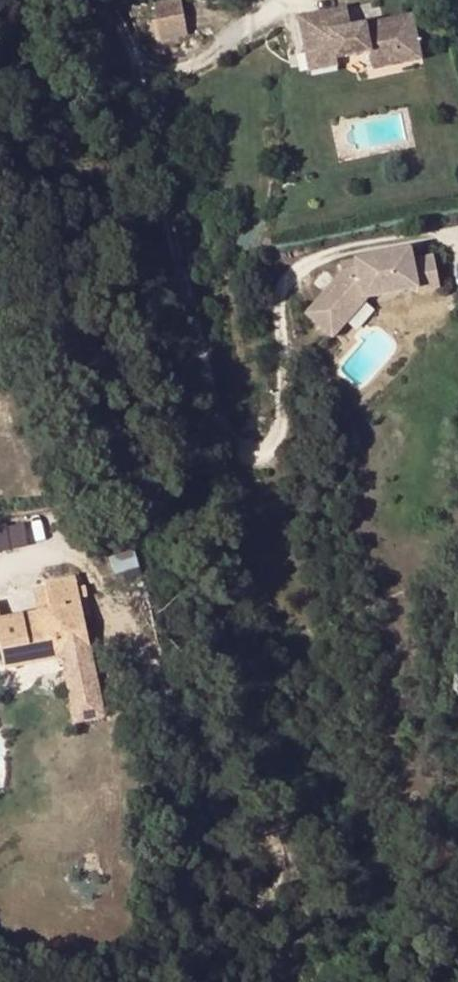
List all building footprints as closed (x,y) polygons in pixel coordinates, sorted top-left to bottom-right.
[(153,4),(161,42),(188,37),(180,0),(175,0),(153,4)] [(304,42),(330,36),(334,54),(338,53),(370,45),(373,60),(400,53),(399,45),(419,40),(410,1),(383,7),(350,14),(347,0),(316,0),(306,2),(310,20),(299,23),(304,42)] [(306,2),(295,5),(299,23),(310,20),(306,2)] [(334,54),(330,36),(304,42),(309,65),(339,58),(338,53),(334,54)] [(419,40),(399,45),(400,53),(421,48),(419,40)] [(332,334),(346,319),(340,313),(360,291),(372,290),(418,279),(419,284),(441,280),(434,250),(414,254),(411,242),(356,253),(358,265),(359,270),(340,273),(306,310),(332,334)] [(340,273),(359,270),(358,265),(345,268),(340,273)] [(360,291),(340,313),(346,319),(372,290),(360,291)] [(24,520),(0,523),(0,551),(28,547),(24,520)] [(50,611),(38,613),(0,620),(0,631),(83,617),(75,578),(45,584),(46,590),(50,611)] [(46,590),(34,593),(38,613),(50,611),(46,590)] [(83,617),(0,631),(0,652),(3,668),(61,659),(75,723),(104,717),(91,653),(83,617)]
